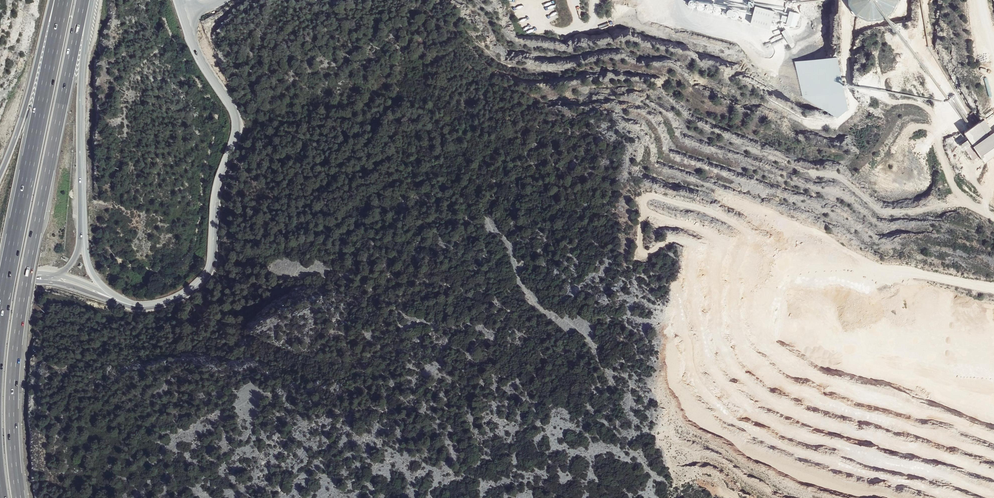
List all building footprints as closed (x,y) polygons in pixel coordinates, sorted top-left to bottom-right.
[(852,3),(858,13),(869,18),(880,17),(890,11),(895,0),(852,0),(852,3)] [(774,9),(755,4),(751,22),(770,27),(774,9)] [(740,11),(725,7),(722,15),(738,19),(740,11)] [(837,57),(795,61),(803,97),(837,118),(848,109),(837,57)] [(965,133),(985,163),(993,157),(993,132),(989,135),(987,132),(992,129),(985,119),(965,133)] [(966,139),(961,143),(973,161),(978,157),(966,139)]
